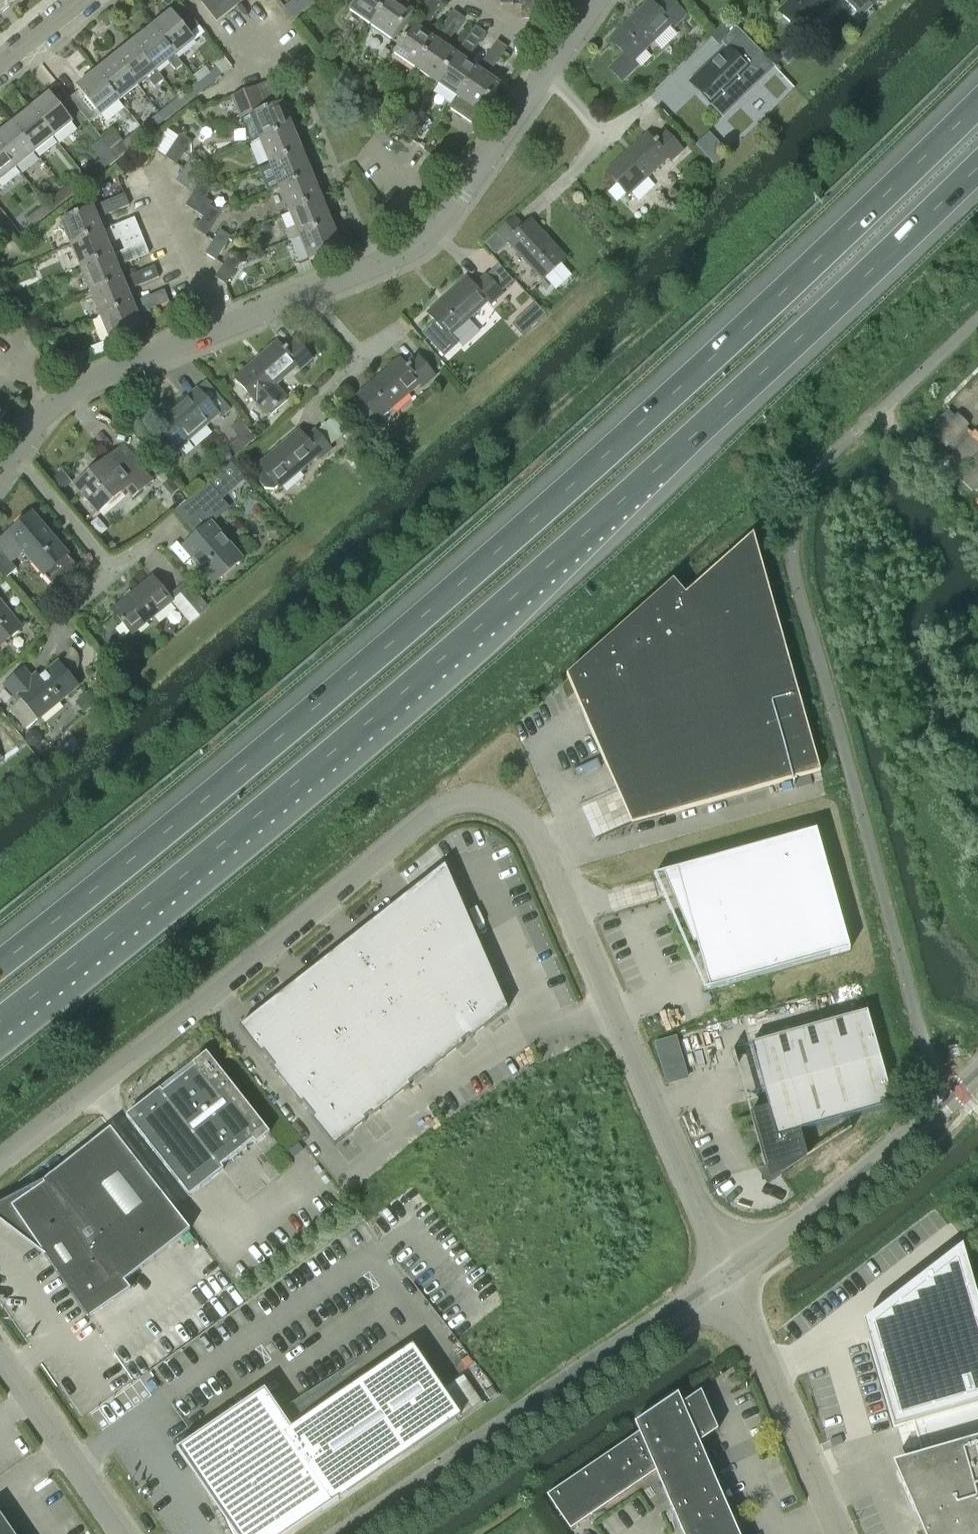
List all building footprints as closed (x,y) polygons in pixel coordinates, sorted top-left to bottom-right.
[(16,0),(0,0),(0,13),(16,0)] [(227,14),(215,0),(204,0),(201,3),(217,23),(227,14)] [(227,14),(237,7),(231,0),(215,0),(227,14)] [(288,2),(287,0),(280,0),(278,1),(293,19),(317,0),(290,0),(288,2)] [(389,0),(357,0),(349,11),(371,26),(389,0)] [(371,26),(393,42),(413,13),(412,12),(412,13),(401,5),(405,0),(389,0),(371,26)] [(413,25),(393,54),(415,69),(435,41),(423,33),(443,4),(437,0),(431,0),(413,25)] [(522,20),(534,20),(534,0),(522,0),(522,20)] [(665,0),(657,8),(650,1),(610,41),(624,55),(610,69),(622,82),(637,67),(633,62),(671,24),(675,28),(686,17),(670,0),(665,0)] [(834,4),(830,0),(791,0),(779,12),(801,35),(834,4)] [(867,0),(844,0),(861,18),(873,6),(867,0)] [(195,41),(187,31),(196,24),(181,5),(172,12),(171,12),(152,27),(175,56),(195,41)] [(435,41),(415,69),(437,84),(456,55),(445,48),(464,19),(454,12),(435,41)] [(719,47),(723,42),(728,47),(690,84),(712,106),(749,69),(748,69),(762,55),(747,40),(748,39),(728,19),(710,37),(719,47)] [(175,56),(152,27),(133,42),(157,71),(168,62),(174,70),(182,64),(175,56)] [(476,27),(456,55),(437,84),(458,98),(458,99),(477,70),(466,62),(486,34),(476,27)] [(800,36),(778,56),(787,66),(809,46),(800,36)] [(458,99),(458,98),(450,109),(473,125),(500,85),(499,84),(499,85),(488,77),(507,49),(497,41),(477,70),(458,99)] [(157,71),(133,42),(114,57),(138,86),(147,79),(155,88),(164,81),(157,71)] [(197,84),(203,91),(221,76),(231,68),(220,54),(210,62),(216,68),(197,84)] [(114,57),(95,72),(119,102),(138,86),(114,57)] [(119,102),(95,72),(76,88),(99,117),(119,102)] [(286,102),(282,104),(273,81),(232,98),(242,121),(251,118),(287,103),(286,102)] [(203,91),(197,84),(178,98),(184,106),(203,91)] [(30,109),(53,138),(73,123),(50,94),(30,109)] [(184,106),(178,98),(159,113),(166,121),(184,106)] [(291,113),(287,103),(251,118),(260,141),(296,126),(292,128),(286,115),(291,113)] [(190,111),(197,119),(205,113),(198,104),(190,111)] [(30,109),(11,124),(35,153),(53,138),(30,109)] [(166,121),(159,113),(141,128),(147,136),(166,121)] [(147,136),(141,128),(122,143),(113,131),(111,132),(103,121),(93,129),(102,140),(117,158),(127,150),(128,151),(147,136)] [(11,124),(0,133),(0,149),(16,169),(35,153),(11,124)] [(301,137),(296,126),(260,141),(270,165),(306,150),(302,152),(296,138),(301,137)] [(683,151),(665,132),(654,142),(648,135),(606,173),(628,196),(668,159),(671,162),(683,151)] [(165,158),(176,165),(191,142),(181,135),(165,158)] [(716,167),(722,161),(716,154),(721,148),(709,135),(696,147),(716,167)] [(101,160),(82,175),(89,183),(108,167),(107,166),(117,158),(102,140),(92,148),(101,160)] [(16,169),(0,149),(0,181),(16,169)] [(311,161),(306,150),(270,165),(280,189),(316,174),(312,176),(306,162),(311,161)] [(456,159),(448,154),(444,160),(452,165),(456,159)] [(186,189),(193,178),(201,165),(191,158),(176,182),(186,189)] [(316,174),(280,189),(290,213),(326,198),(321,200),(316,187),(320,185),(316,174)] [(82,175),(63,190),(70,199),(89,183),(82,175)] [(200,182),(193,194),(185,206),(196,213),(211,189),(200,182)] [(70,199),(63,190),(44,205),(52,214),(70,199)] [(98,219),(129,206),(125,195),(60,221),(71,246),(103,232),(103,231),(98,219)] [(326,198),(290,213),(295,227),(284,231),(288,242),(299,237),(336,222),(331,224),(326,211),(330,209),(326,198)] [(52,214),(44,205),(25,220),(33,230),(52,214)] [(221,213),(210,207),(195,230),(206,237),(221,213)] [(103,232),(71,246),(80,270),(113,256),(108,245),(140,232),(135,219),(103,231),(103,232)] [(566,259),(530,221),(523,227),(515,219),(496,236),(505,247),(509,243),(542,280),(566,259)] [(336,222),(299,237),(310,262),(342,249),(342,248),(341,248),(336,235),(340,233),(336,222)] [(205,254),(216,261),(231,237),(221,231),(205,254)] [(113,256),(80,270),(90,294),(123,281),(123,280),(118,268),(149,254),(144,243),(113,256)] [(230,255),(215,278),(226,285),(241,262),(230,255)] [(123,280),(123,281),(90,294),(100,318),(133,305),(132,303),(128,292),(159,278),(154,267),(123,280)] [(428,314),(434,320),(425,328),(425,332),(435,343),(440,343),(448,336),(449,337),(488,302),(491,306),(503,295),(486,275),(473,286),(467,279),(428,314)] [(133,305),(100,318),(111,343),(143,329),(137,315),(169,302),(164,291),(132,303),(133,305)] [(535,305),(511,327),(521,339),(545,316),(535,305)] [(278,343),(235,379),(256,403),(256,402),(268,415),(286,400),(274,387),(297,367),(300,370),(312,360),(295,340),(284,350),(278,343)] [(373,422),(377,419),(378,420),(420,384),(423,388),(436,377),(418,357),(407,367),(400,360),(358,397),(362,402),(359,405),(358,414),(364,421),(373,422)] [(206,382),(206,383),(155,426),(176,451),(218,415),(221,419),(230,411),(206,382)] [(315,431),(305,439),(299,432),(259,465),(264,471),(260,475),(259,482),(264,489),(273,490),(277,486),(279,489),(318,456),(321,460),(332,450),(330,448),(339,440),(325,423),(315,431)] [(964,474),(948,456),(938,465),(954,483),(964,474)] [(75,487),(98,514),(126,490),(133,498),(153,481),(133,458),(120,470),(109,458),(75,487)] [(61,474),(49,484),(59,496),(70,486),(61,474)] [(208,483),(178,509),(199,534),(183,548),(214,584),(242,559),(213,526),(231,510),(223,500),(208,483)] [(68,556),(32,514),(0,541),(0,551),(1,552),(0,554),(0,575),(4,580),(17,570),(10,562),(23,551),(53,586),(54,585),(53,584),(72,568),(73,567),(73,566),(73,565),(73,564),(73,562),(72,561),(68,556)] [(617,789),(648,775),(666,816),(821,772),(754,535),(578,692),(575,694),(584,716),(607,767),(617,789)] [(190,625),(209,608),(186,582),(168,596),(153,578),(112,611),(132,635),(171,603),(190,625)] [(0,588),(0,589),(5,596),(10,592),(4,584),(0,588)] [(22,629),(0,602),(0,647),(22,629)] [(173,636),(175,630),(172,626),(166,626),(163,632),(167,637),(173,636)] [(78,687),(59,664),(34,684),(31,681),(33,680),(23,669),(3,685),(18,703),(21,699),(39,720),(78,687)] [(95,707),(85,695),(74,704),(84,717),(95,707)] [(41,743),(41,737),(37,733),(31,732),(26,737),(26,743),(30,747),(37,748),(41,743)] [(813,775),(815,782),(823,780),(821,773),(813,775)] [(694,945),(697,943),(710,989),(704,990),(704,992),(850,951),(817,831),(677,870),(654,876),(655,878),(664,875),(694,945)] [(445,867),(404,899),(431,933),(463,908),(445,867)] [(404,899),(377,920),(424,980),(451,959),(431,933),(404,899)] [(476,938),(463,908),(431,933),(451,959),(476,938)] [(377,920),(351,941),(399,999),(424,980),(377,920)] [(476,938),(451,959),(424,980),(443,1005),(489,969),(476,938)] [(351,941),(325,962),(371,1021),(399,999),(351,941)] [(325,962),(298,982),(345,1042),(371,1021),(325,962)] [(489,969),(443,1005),(457,1022),(469,1038),(470,1039),(508,1010),(494,976),(493,977),(489,969)] [(443,1005),(424,980),(399,999),(434,1043),(446,1058),(463,1045),(462,1043),(469,1038),(457,1022),(443,1005)] [(345,1042),(298,982),(291,988),(291,987),(271,1003),(299,1037),(319,1062),(345,1042)] [(434,1043),(399,999),(371,1021),(417,1079),(425,1073),(426,1074),(446,1058),(434,1043)] [(299,1037),(271,1003),(240,1027),(261,1054),(263,1053),(269,1060),(299,1037)] [(781,1175),(782,1176),(791,1170),(790,1169),(808,1158),(801,1131),(894,1105),(868,1012),(751,1044),(769,1108),(751,1113),(762,1159),(761,1159),(763,1169),(765,1169),(770,1182),(781,1175)] [(371,1021),(345,1042),(392,1101),(410,1087),(409,1085),(417,1079),(371,1021)] [(659,1062),(682,1056),(676,1036),(654,1042),(659,1062)] [(319,1062),(299,1037),(269,1060),(275,1068),(274,1070),(287,1087),(319,1062)] [(319,1062),(338,1087),(366,1122),(365,1120),(372,1114),(373,1116),(392,1101),(345,1042),(319,1062)] [(270,1134),(207,1053),(193,1064),(195,1067),(163,1093),(161,1090),(126,1117),(190,1197),(224,1170),(222,1167),(254,1142),(256,1145),(270,1134)] [(319,1062),(287,1087),(301,1104),(303,1103),(309,1111),(338,1087),(319,1062)] [(338,1087),(309,1111),(315,1118),(313,1120),(334,1147),(366,1122),(338,1087)] [(190,1231),(111,1129),(44,1181),(0,1205),(0,1223),(13,1232),(45,1257),(46,1257),(89,1319),(131,1290),(124,1282),(190,1231)] [(965,1246),(864,1322),(894,1429),(913,1423),(923,1454),(893,1464),(903,1488),(920,1526),(923,1533),(977,1533),(977,1291),(965,1246)] [(358,1378),(349,1364),(276,1408),(285,1423),(358,1378)] [(738,1381),(734,1375),(728,1379),(732,1386),(738,1381)] [(264,1403),(200,1447),(201,1453),(203,1460),(205,1466),(207,1471),(200,1473),(203,1482),(210,1480),(212,1485),(215,1494),(219,1503),(223,1512),(227,1521),(231,1530),(233,1533),(285,1533),(326,1497),(330,1503),(329,1504),(331,1506),(416,1448),(367,1376),(285,1433),(264,1403)] [(731,1515),(730,1515),(699,1443),(718,1430),(701,1392),(683,1404),(678,1395),(635,1424),(639,1434),(547,1497),(571,1531),(657,1472),(683,1533),(739,1533),(731,1515)] [(0,1516),(0,1533),(13,1533),(0,1516)]
